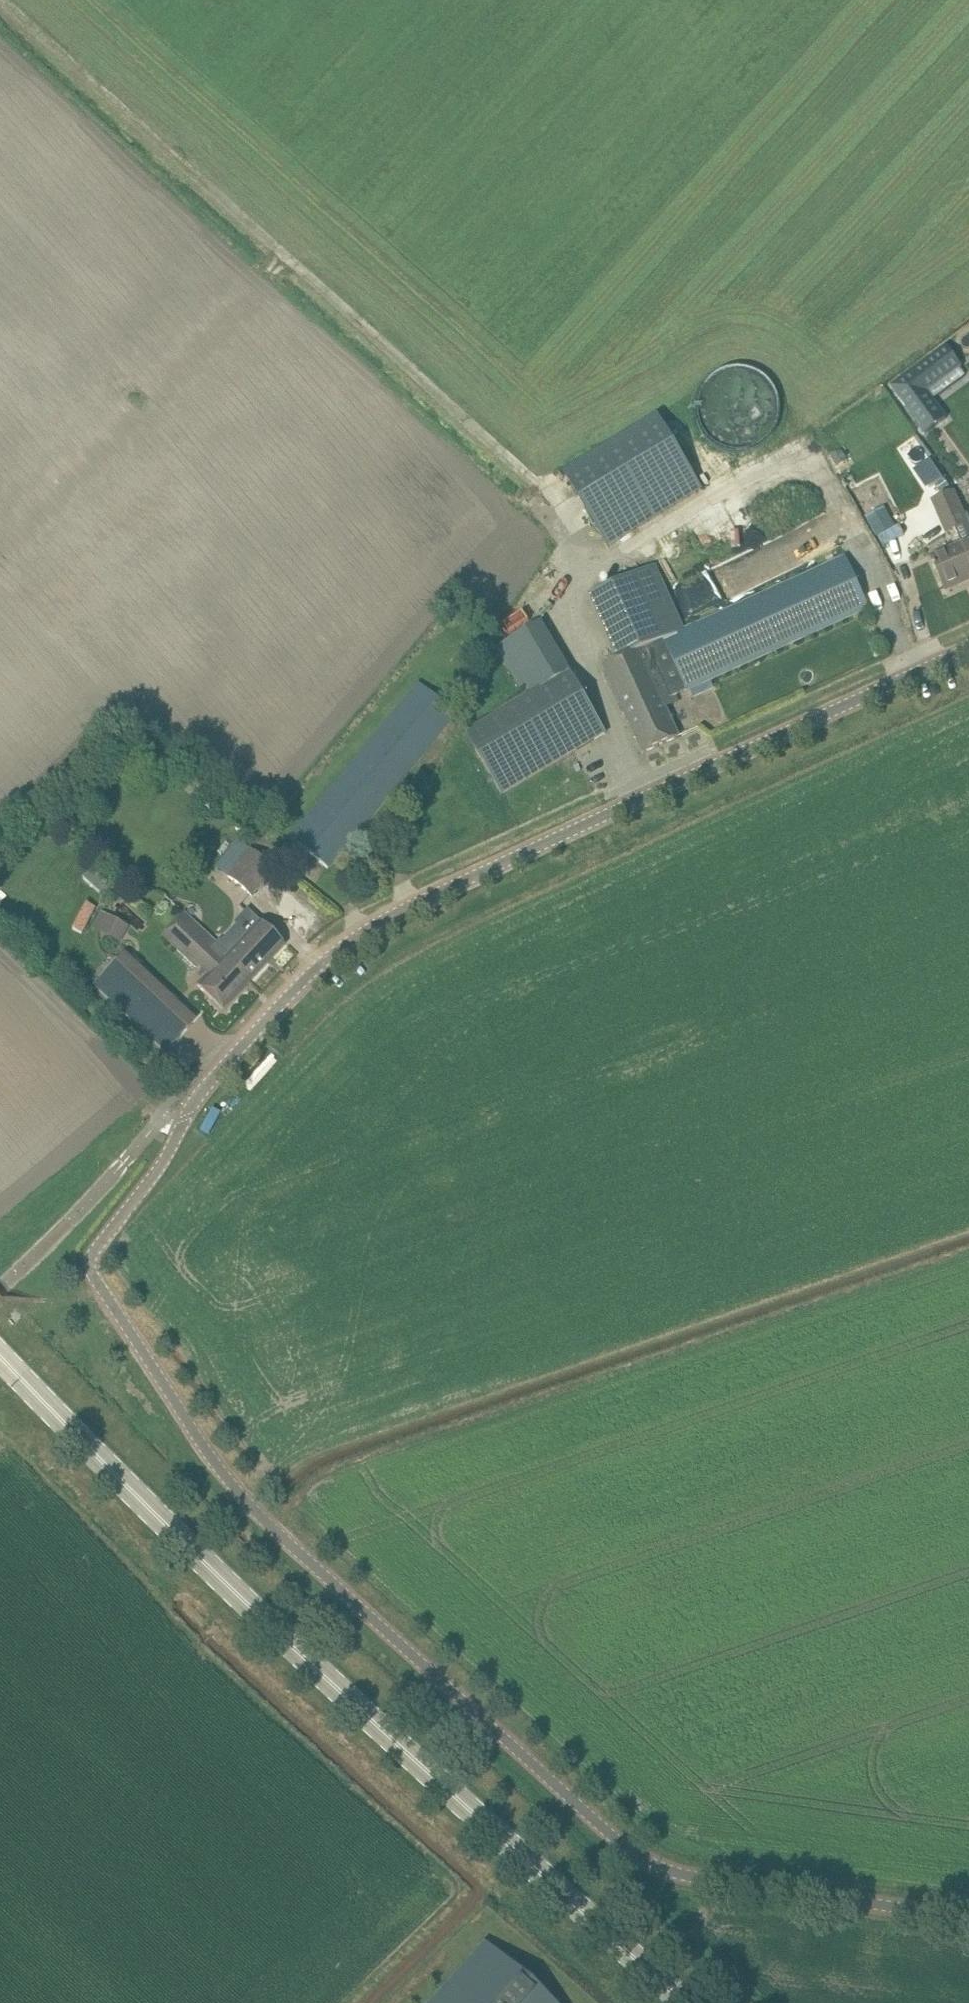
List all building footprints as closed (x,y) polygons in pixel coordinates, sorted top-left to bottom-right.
[(947,418),(928,393),(962,367),(947,347),(892,387),(926,433),(947,418)] [(701,489),(669,437),(657,417),(566,474),(609,545),(701,489)] [(838,453),(831,457),(837,467),(844,463),(838,453)] [(935,487),(940,493),(949,487),(944,480),(935,487)] [(956,529),(967,524),(954,493),(933,502),(947,532),(956,529)] [(896,526),(885,507),(866,517),(877,537),(896,526)] [(933,559),(937,568),(945,587),(968,577),(968,529),(967,524),(956,529),(963,546),(933,559)] [(623,657),(604,666),(644,753),(679,737),(666,708),(678,703),(675,696),(869,608),(846,557),(677,634),(654,583),(661,580),(655,565),(594,593),(623,657)] [(526,698),(466,734),(502,794),(606,733),(570,673),(526,698)] [(455,714),(419,683),(290,838),(327,868),(455,714)] [(275,870),(244,847),(223,874),(254,897),(275,870)] [(106,884),(89,870),(83,877),(99,892),(106,884)] [(82,934),(95,909),(86,904),(72,929),(82,934)] [(182,913),(162,936),(195,967),(199,963),(209,973),(206,977),(197,986),(208,997),(223,1010),(250,982),(225,959),(222,962),(210,950),(216,944),(182,913)] [(106,914),(96,930),(119,943),(129,926),(106,914)] [(216,944),(210,950),(222,962),(225,959),(250,982),(284,946),(270,932),(259,922),(259,923),(247,936),(231,952),(219,941),(216,944)] [(94,986),(151,1039),(165,1053),(192,1023),(121,957),(94,986)] [(481,1946),(430,2002),(544,2002),(481,1946)]
